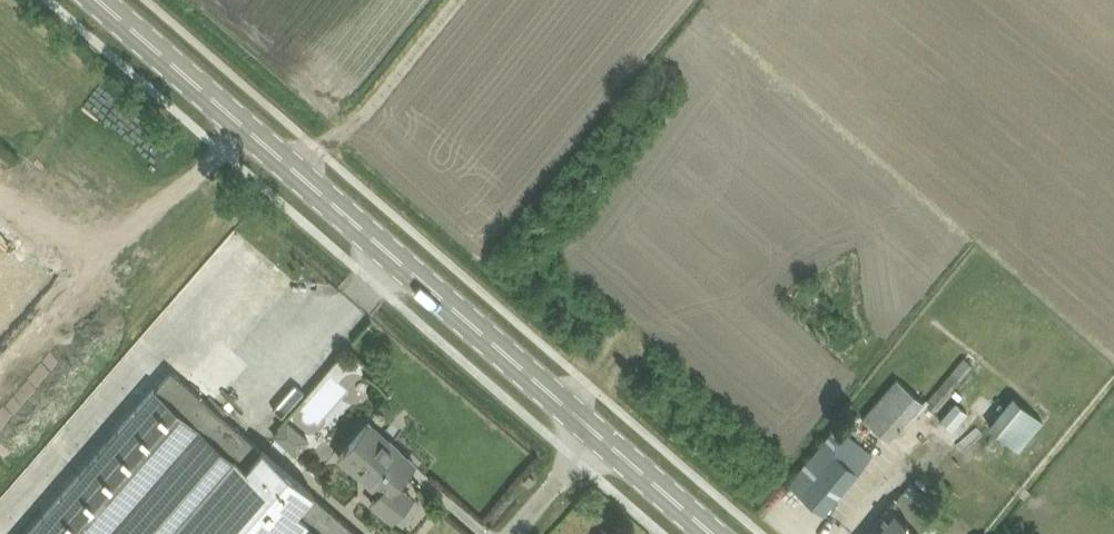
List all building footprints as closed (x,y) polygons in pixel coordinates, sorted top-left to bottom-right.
[(66,256),(0,202),(0,336),(66,256)] [(973,363),(964,356),(925,402),(934,410),(973,363)] [(248,437),(172,370),(157,387),(156,386),(26,533),(360,533),(312,493),(314,491),(263,446),(261,448),(248,437)] [(888,441),(923,401),(897,378),(862,418),(888,441)] [(987,428),(1017,452),(1043,420),(1012,396),(987,428)] [(955,402),(941,419),(953,430),(967,412),(955,402)] [(267,436),(292,456),(306,437),(281,418),(267,436)] [(372,500),(393,518),(413,495),(397,481),(415,460),(370,421),(355,438),(339,457),(380,490),(372,500)] [(872,453),(837,424),(789,483),(824,512),(872,453)] [(933,517),(921,507),(929,496),(912,482),(903,493),(902,492),(867,533),(919,533),(933,517)]
